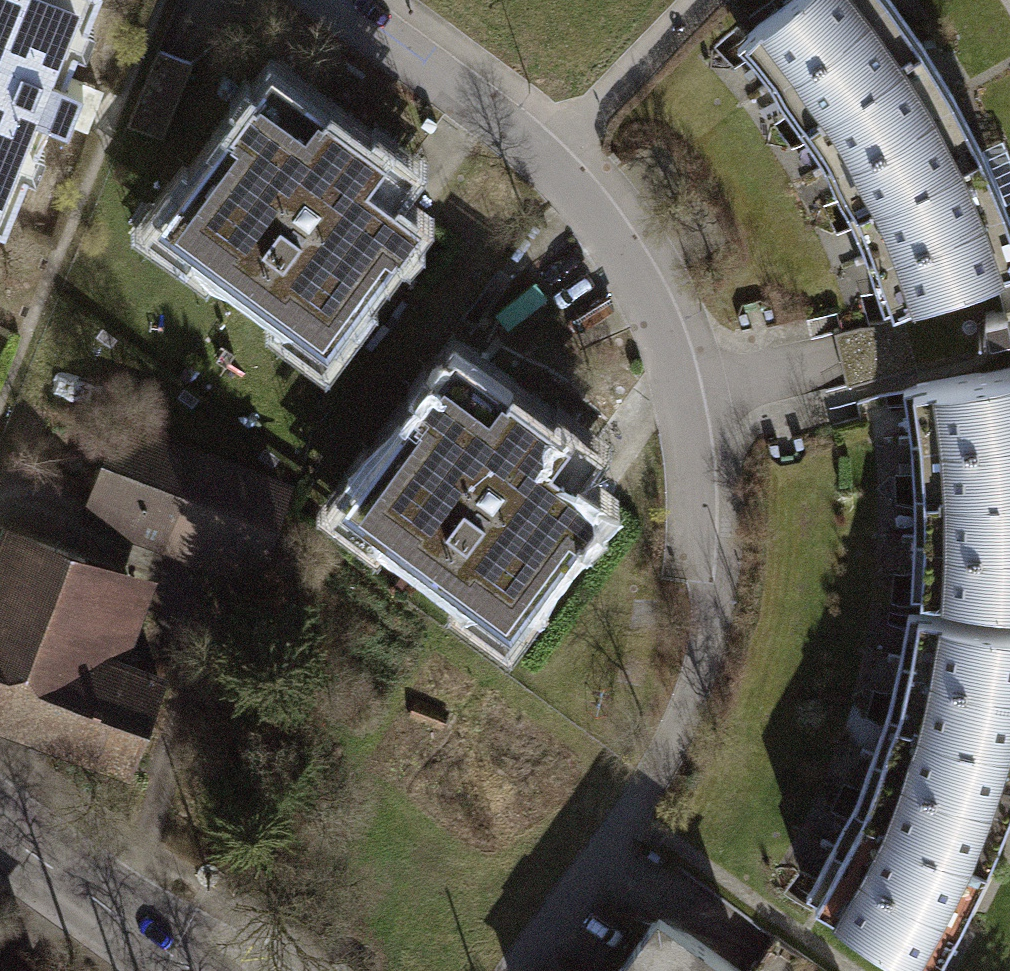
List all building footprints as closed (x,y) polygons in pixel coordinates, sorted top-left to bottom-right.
[(6,230),(28,177),(38,182),(49,155),(38,151),(50,122),(72,131),(87,92),(65,84),(77,52),(87,56),(97,32),(87,28),(98,0),(0,0),(0,228),(6,230)] [(751,30),(806,105),(857,192),(891,294),(1009,265),(1009,174),(970,91),(911,0),(785,0),(751,30)] [(137,133),(174,147),(202,73),(185,67),(165,59),(137,133)] [(290,333),(338,368),(442,228),(389,188),(406,164),(280,70),(155,237),(195,266),(212,244),(305,313),(290,333)] [(470,625),(510,654),(605,524),(547,482),(571,448),(452,362),(333,526),(381,561),(389,550),(478,614),(470,625)] [(929,394),(943,493),(932,605),(1009,608),(1009,383),(929,394)] [(310,486),(128,424),(92,528),(275,590),(310,486)] [(17,539),(0,589),(0,721),(151,773),(182,682),(146,670),(173,592),(17,539)] [(932,605),(921,714),(884,807),(832,900),(954,970),(959,970),(1009,878),(1009,608),(932,605)] [(671,917),(632,970),(747,970),(671,917)]
